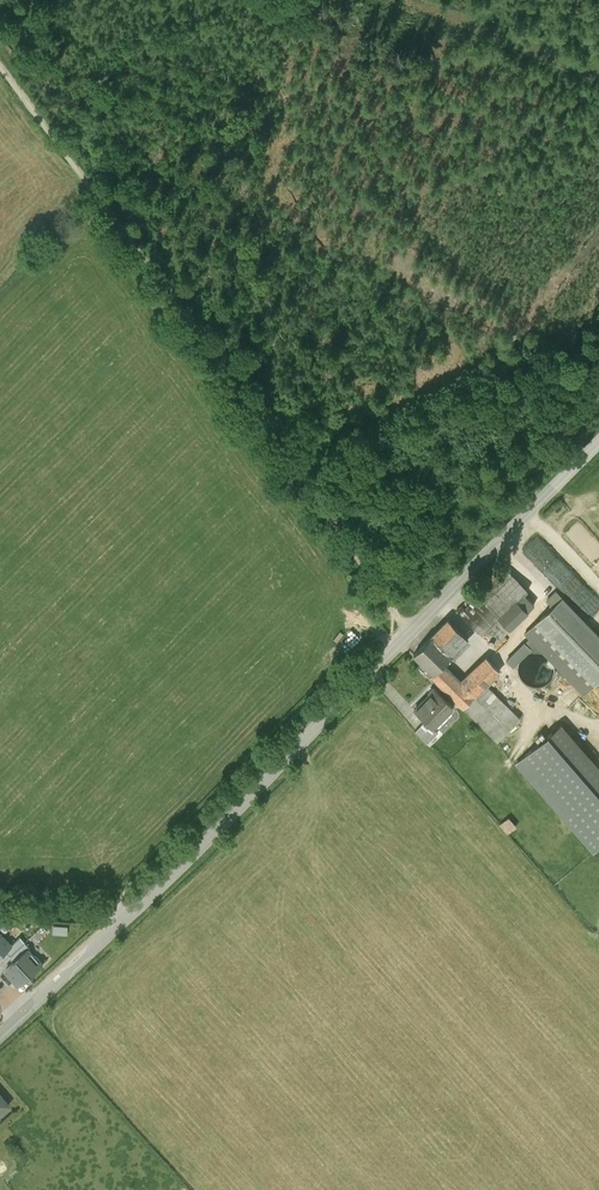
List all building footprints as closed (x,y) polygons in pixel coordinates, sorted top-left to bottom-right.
[(459,613),(492,646),(534,604),(501,571),(459,613)] [(521,637),(582,700),(598,683),(598,641),(560,600),(521,637)] [(432,677),(445,665),(465,645),(442,622),(410,654),(432,677)] [(496,742),(518,722),(486,689),(499,676),(482,659),(460,680),(445,665),(432,677),(496,742)] [(407,713),(427,734),(451,712),(432,690),(407,713)] [(558,723),(516,764),(593,845),(598,839),(598,766),(558,723)] [(427,734),(420,727),(412,735),(425,748),(433,740),(427,734)] [(10,945),(0,934),(0,955),(10,945)] [(9,957),(14,962),(28,949),(30,948),(24,942),(9,957)] [(28,949),(14,962),(5,970),(19,985),(28,976),(29,977),(43,964),(35,955),(34,956),(28,949)] [(0,1093),(0,1112),(8,1105),(2,1097),(2,1096),(0,1093)]
